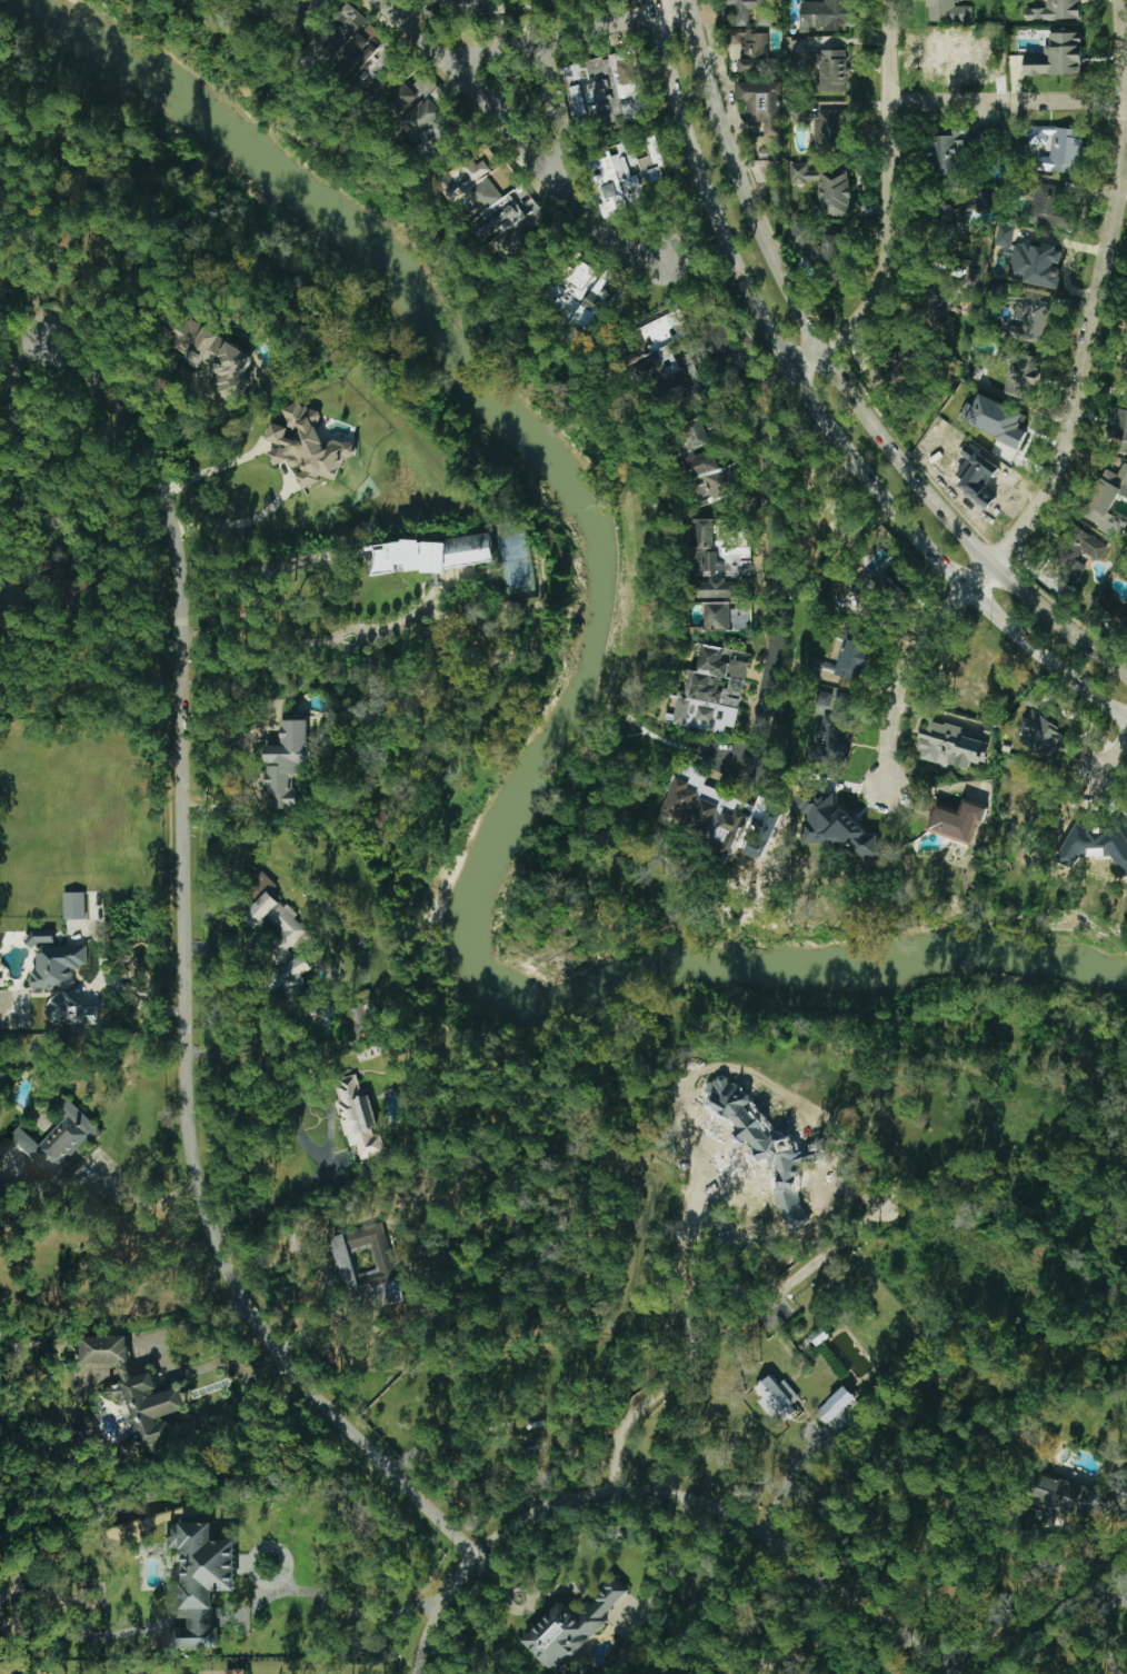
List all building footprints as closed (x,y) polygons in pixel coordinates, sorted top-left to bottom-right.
[(502,12),(501,0),(481,0),(482,13),(502,12)] [(772,26),(772,0),(728,0),(728,3),(734,3),(734,24),(749,24),(749,10),(758,10),(758,26),(772,26)] [(799,31),(808,32),(809,28),(847,29),(848,0),(824,0),(824,2),(800,1),(799,31)] [(957,6),(957,0),(926,0),(926,20),(970,21),(971,6),(957,6)] [(1046,8),(1025,9),(1026,20),(1079,19),(1079,0),(1046,0),(1046,8)] [(387,37),(366,21),(367,18),(349,6),(316,51),(330,61),(337,52),(350,61),(342,71),(355,80),(387,37)] [(986,59),(965,59),(965,31),(927,31),(927,77),(986,77),(986,59)] [(738,71),(768,73),(769,33),(739,32),(738,71)] [(1024,53),(1024,74),(1081,74),(1081,32),(1047,32),(1046,53),(1024,53)] [(790,56),(807,54),(806,39),(790,40),(790,56)] [(846,50),(818,50),(818,91),(846,91),(846,50)] [(379,93),(385,84),(363,72),(358,81),(379,93)] [(736,81),(737,102),(747,102),(747,122),(764,122),(764,136),(780,136),(780,81),(736,81)] [(453,120),(429,96),(425,100),(408,82),(387,102),(406,122),(405,123),(427,146),(453,120)] [(814,149),(845,150),(847,110),(815,109),(814,149)] [(815,123),(815,112),(791,111),(790,123),(815,123)] [(1079,173),(1084,130),(1041,126),(1040,142),(1044,142),(1045,133),(1053,134),(1050,155),(1038,153),(1037,169),(1079,173)] [(601,218),(627,211),(622,197),(640,192),(632,167),(640,165),(646,185),(665,179),(660,166),(665,165),(657,134),(645,138),(650,158),(636,161),(631,143),(586,157),(590,175),(601,218)] [(453,178),(449,172),(437,181),(453,202),(493,170),(485,159),(471,170),(468,166),(453,178)] [(849,215),(849,171),(807,170),(807,163),(791,162),(791,183),(806,185),(806,180),(819,180),(819,198),(809,198),(809,213),(849,215)] [(467,195),(483,213),(505,195),(488,176),(467,195)] [(1027,222),(1073,232),(1076,216),(1064,213),(1068,188),(1036,181),(1027,222)] [(994,191),(978,191),(978,202),(935,202),(935,236),(967,236),(966,209),(994,209),(994,191)] [(477,229),(487,241),(499,231),(503,236),(529,215),(543,232),(555,223),(532,197),(522,205),(513,195),(502,203),(505,206),(477,229)] [(791,242),(810,243),(809,266),(839,268),(841,226),(819,225),(819,223),(792,221),(791,242)] [(1014,226),(998,225),(996,246),(1011,247),(1014,226)] [(1015,239),(1008,279),(1058,288),(1061,266),(1059,266),(1063,248),(1015,239)] [(599,335),(630,282),(607,268),(602,276),(578,261),(562,287),(555,281),(542,300),(599,335)] [(981,270),(968,268),(966,282),(979,285),(981,270)] [(944,315),(951,287),(927,279),(914,318),(950,329),(954,318),(944,315)] [(1047,300),(1020,299),(1019,308),(1024,308),(1023,327),(1006,326),(1005,341),(1045,343),(1047,300)] [(924,357),(909,340),(877,367),(890,385),(924,357)] [(644,386),(680,370),(670,346),(632,361),(644,386)] [(1038,358),(1010,352),(1003,393),(1030,399),(1038,358)] [(1120,398),(1118,408),(1126,409),(1126,399),(1120,398)] [(323,444),(316,425),(320,416),(320,412),(300,402),(300,401),(282,408),(295,438),(288,435),(288,428),(273,421),(265,438),(276,444),(269,455),(273,466),(288,460),(288,462),(301,469),(297,478),(301,480),(301,488),(316,482),(321,474),(333,481),(342,465),(340,457),(352,456),(358,445),(348,440),(328,441),(323,444)] [(710,443),(700,412),(677,420),(689,455),(682,458),(699,503),(711,498),(702,473),(719,467),(712,449),(695,455),(693,449),(710,443)] [(1118,536),(1125,519),(1109,512),(1118,492),(1126,496),(1126,462),(1123,460),(1117,474),(1104,468),(1081,520),(1118,536)] [(710,498),(744,490),(738,466),(705,474),(710,498)] [(724,570),(725,560),(718,560),(718,550),(712,550),(714,519),(690,519),(690,570),(724,570)] [(1108,546),(1079,527),(1055,565),(1066,572),(1060,579),(1071,586),(1090,557),(1097,561),(1108,546)] [(376,547),(379,574),(426,568),(427,574),(449,571),(449,567),(495,561),(491,532),(376,547)] [(889,610),(916,587),(897,566),(888,575),(885,570),(874,580),(865,570),(847,587),(864,606),(876,595),(889,610)] [(725,577),(708,577),(708,580),(695,581),(696,598),(736,597),(736,581),(725,582),(725,577)] [(705,602),(704,629),(729,630),(730,604),(705,602)] [(834,674),(862,681),(872,645),(864,642),(866,635),(846,629),(834,674)] [(746,662),(734,661),(736,650),(699,646),(696,670),(689,670),(685,700),(697,703),(694,728),(724,733),(725,726),(736,727),(746,662)] [(1041,692),(1030,687),(1024,703),(1035,708),(1041,692)] [(815,704),(830,707),(834,691),(818,688),(815,704)] [(830,716),(824,714),(820,730),(824,730),(819,748),(811,746),(808,757),(834,763),(849,695),(836,691),(830,716)] [(1019,740),(1053,759),(1068,733),(1030,710),(1020,728),(1025,730),(1019,740)] [(267,745),(267,809),(296,809),(295,775),(302,774),(302,761),(312,761),(312,745),(308,745),(308,719),(280,720),(281,745),(267,745)] [(848,755),(857,734),(847,729),(838,751),(848,755)] [(661,813),(685,823),(699,788),(676,778),(661,813)] [(850,858),(878,858),(878,835),(867,834),(845,806),(835,806),(835,798),(831,794),(820,794),(802,807),(802,830),(796,835),(802,844),(839,844),(850,858)] [(720,807),(699,798),(685,829),(706,838),(720,807)] [(974,844),(984,807),(961,801),(958,813),(934,807),(928,833),(974,844)] [(756,810),(744,853),(765,859),(780,810),(769,806),(766,814),(756,810)] [(724,811),(707,850),(729,859),(749,815),(737,809),(734,816),(724,811)] [(1121,873),(1126,869),(1126,840),(1118,824),(1096,836),(1098,840),(1093,844),(1100,858),(1111,853),(1121,873)] [(86,918),(84,891),(63,891),(63,919),(86,918)] [(309,935),(288,901),(280,907),(271,893),(241,911),(251,927),(270,916),(281,934),(269,941),(283,964),(271,971),(287,996),(308,983),(302,974),(313,967),(303,953),(293,959),(287,948),(309,935)] [(28,943),(53,944),(53,930),(29,929),(28,943)] [(87,946),(38,945),(38,971),(31,971),(31,988),(73,988),(73,966),(87,966),(87,946)] [(98,1022),(97,1009),(74,1010),(73,993),(51,994),(52,1024),(98,1022)] [(332,1025),(333,1010),(312,1008),(312,1024),(332,1025)] [(385,1153),(380,1134),(378,1134),(368,1095),(361,1097),(356,1074),(332,1079),(348,1147),(356,1145),(359,1158),(385,1153)] [(38,1144),(19,1126),(8,1138),(52,1178),(98,1127),(63,1095),(56,1104),(66,1114),(38,1144)] [(795,1150),(794,1146),(762,1116),(757,1116),(755,1108),(745,1107),(744,1104),(736,1103),(728,1110),(728,1115),(739,1127),(734,1133),(742,1142),(748,1139),(757,1147),(750,1153),(754,1159),(768,1162),(770,1166),(779,1166),(776,1198),(788,1228),(795,1235),(811,1218),(806,1213),(795,1187),(804,1178),(805,1164),(815,1159),(815,1153),(795,1150)] [(396,1279),(381,1222),(347,1229),(351,1248),(370,1245),(376,1269),(353,1274),(343,1234),(330,1237),(343,1292),(396,1279)] [(143,1446),(144,1446),(174,1437),(169,1421),(187,1408),(180,1386),(149,1396),(149,1392),(158,1388),(152,1371),(136,1376),(132,1376),(129,1368),(129,1335),(71,1337),(72,1364),(122,1362),(122,1378),(102,1385),(103,1395),(113,1395),(116,1402),(129,1402),(143,1446)] [(757,1403),(779,1426),(797,1409),(792,1405),(800,1398),(782,1379),(778,1384),(769,1374),(754,1388),(762,1397),(757,1403)] [(825,1424),(855,1397),(844,1385),(815,1413),(825,1424)] [(1058,1511),(1108,1521),(1111,1502),(1104,1501),(1106,1489),(1030,1473),(1024,1502),(1041,1506),(1038,1521),(1055,1524),(1058,1511)] [(236,1591),(235,1540),(212,1541),(211,1522),(169,1523),(169,1548),(181,1548),(182,1610),(187,1610),(187,1628),(171,1630),(172,1648),(216,1647),(215,1591),(236,1591)] [(521,1643),(556,1673),(605,1622),(601,1618),(628,1590),(612,1575),(576,1616),(559,1601),(521,1643)]
